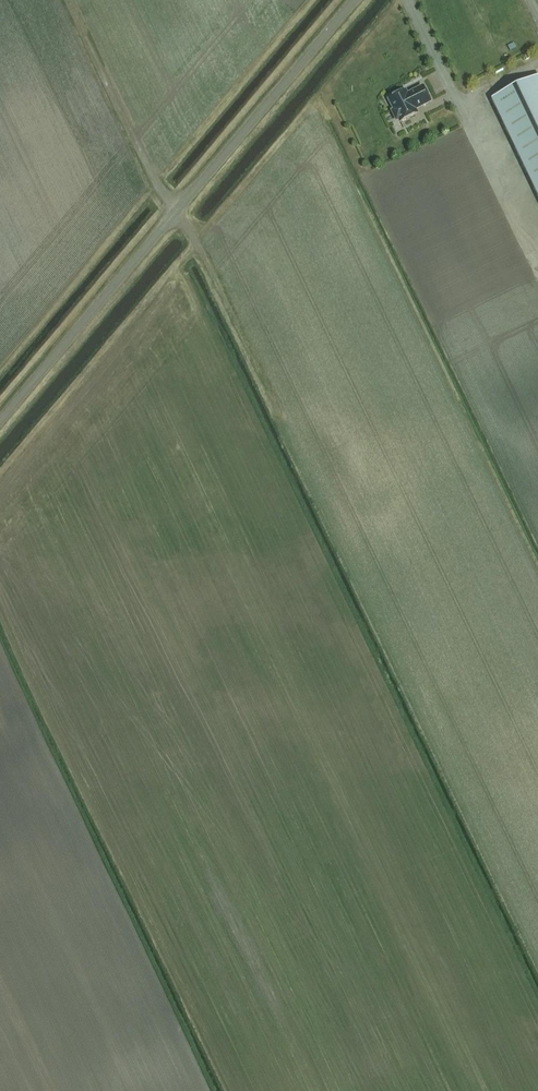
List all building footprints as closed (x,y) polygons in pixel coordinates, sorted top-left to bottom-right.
[(492,101),(537,197),(537,79),(492,101)] [(430,102),(423,88),(407,96),(405,92),(401,94),(398,93),(394,96),(393,99),(389,101),(395,111),(393,112),(397,121),(399,120),(401,123),(417,114),(415,110),(430,102)]
